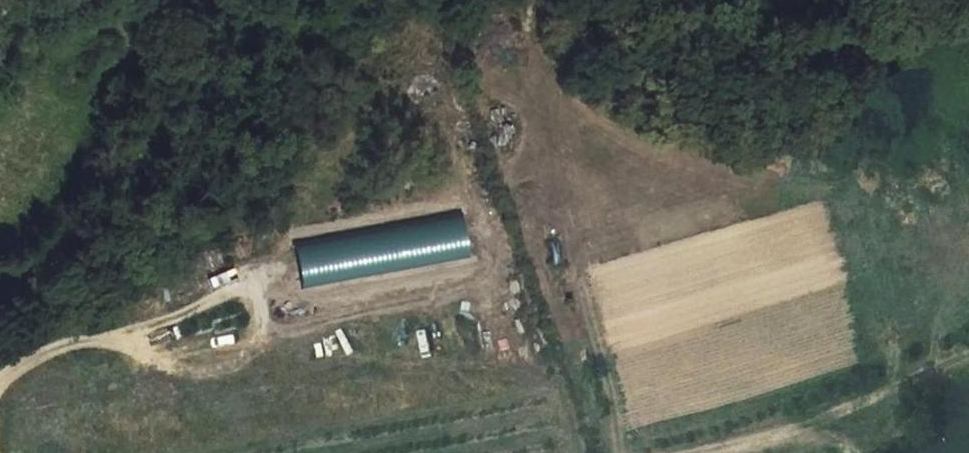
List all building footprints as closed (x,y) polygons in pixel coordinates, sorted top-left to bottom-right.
[(466,254),(459,212),(297,241),(305,283),(466,254)]
